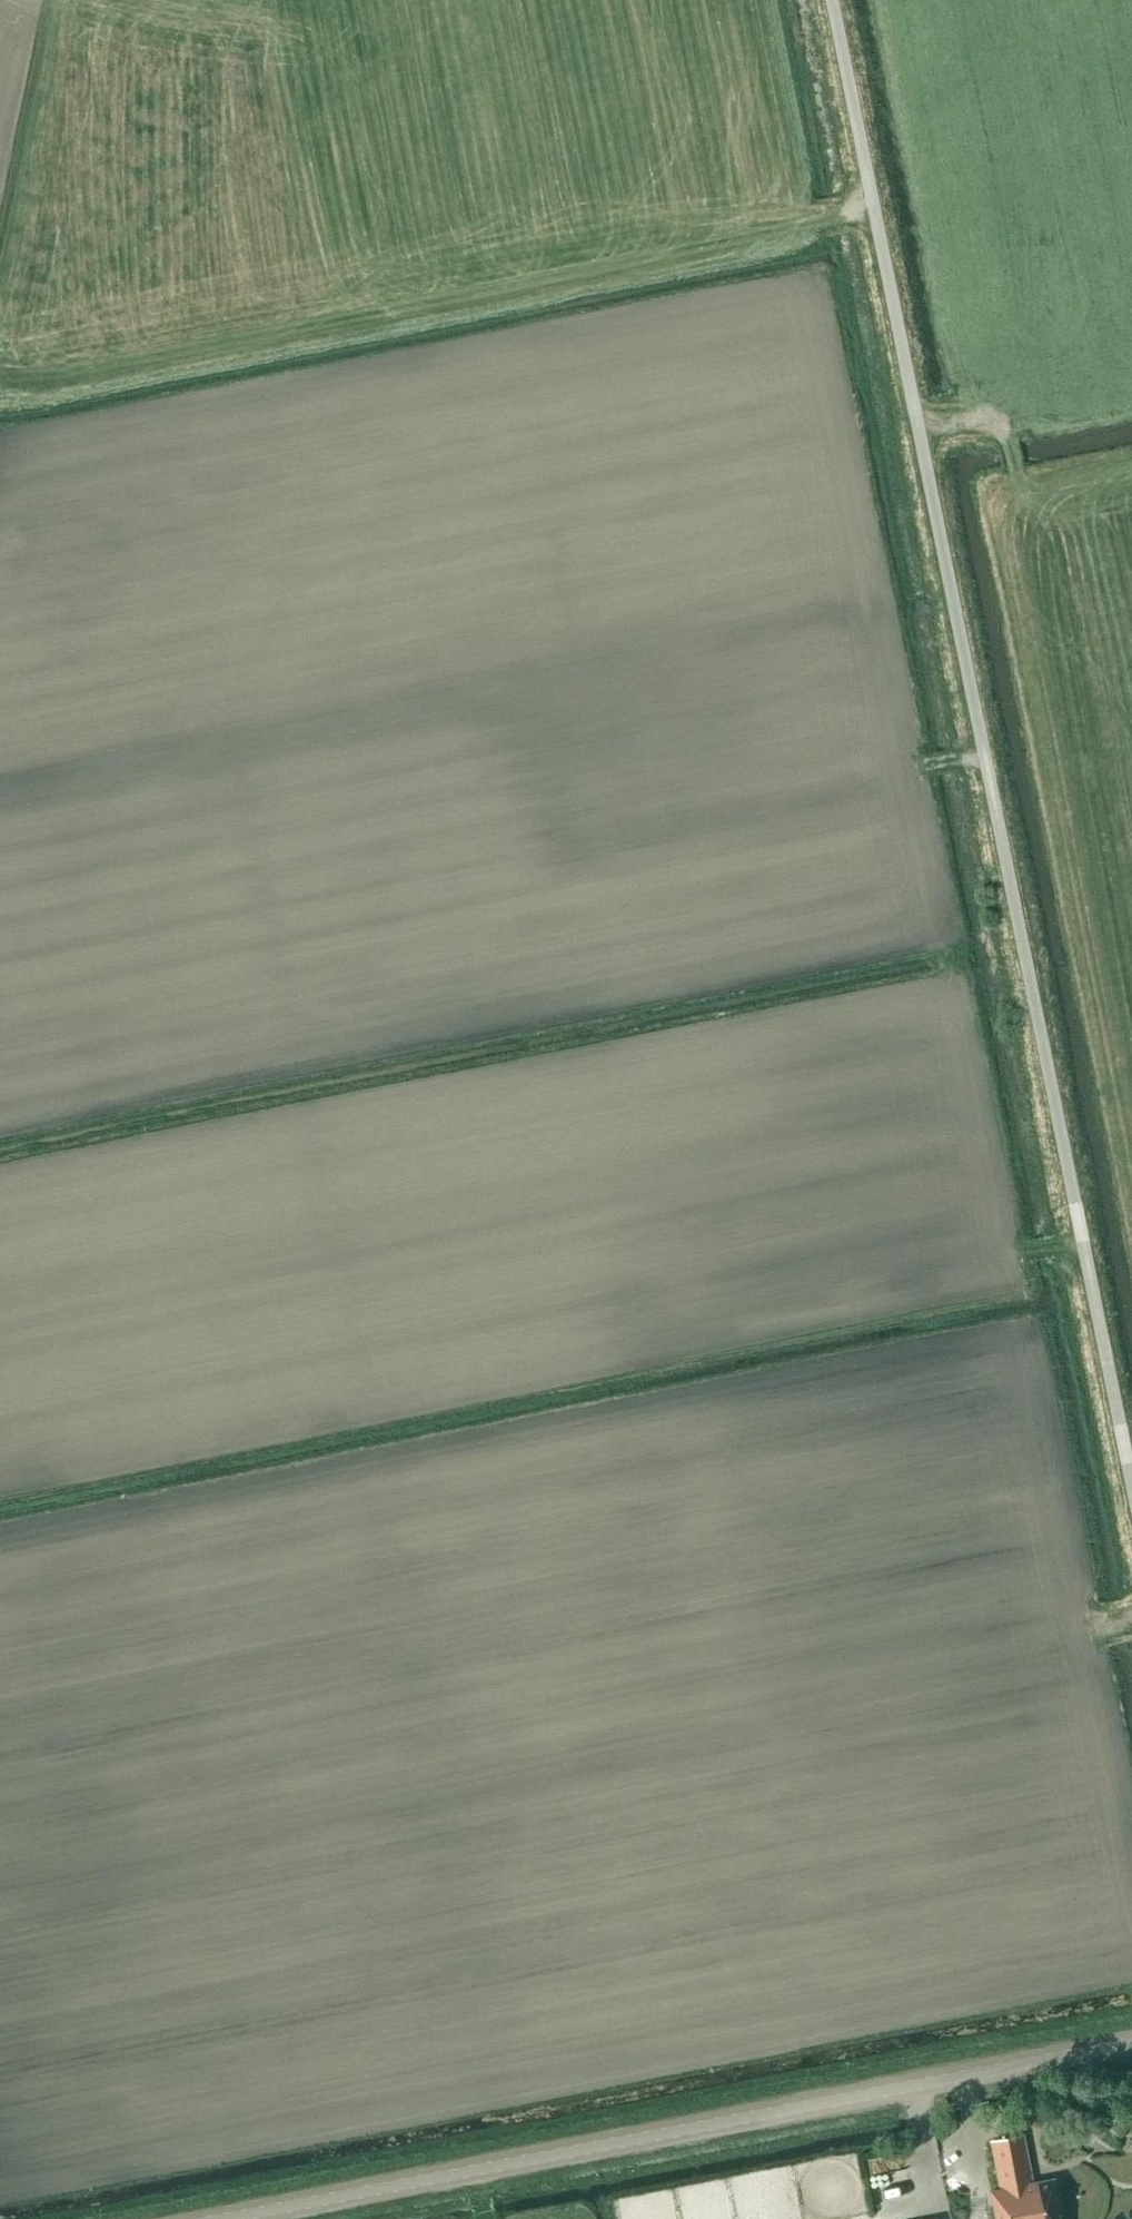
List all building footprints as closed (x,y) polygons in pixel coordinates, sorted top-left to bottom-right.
[(1023,2135),(991,2141),(1001,2190),(992,2191),(997,2218),(1062,2218),(1055,2179),(1032,2183),(1023,2135)]
